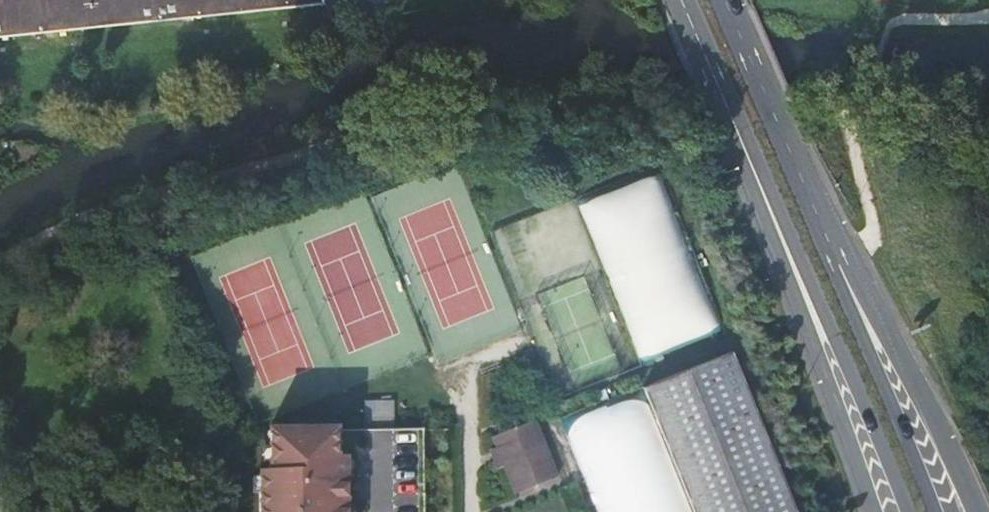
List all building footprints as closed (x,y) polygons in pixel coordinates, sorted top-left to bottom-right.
[(96,0),(0,0),(0,36),(99,26),(96,0)] [(247,0),(96,0),(99,26),(248,10),(247,0)] [(324,0),(247,0),(248,10),(324,1),(324,0)] [(621,382),(672,511),(779,511),(713,344),(621,382)] [(361,393),(362,418),(392,417),(392,392),(361,393)] [(490,439),(495,453),(501,469),(512,495),(555,478),(532,422),(490,439)] [(332,436),(266,436),(266,478),(257,478),(257,511),(343,511),(343,463),(332,463),(332,436)] [(491,472),(501,469),(495,453),(486,456),(491,472)]
